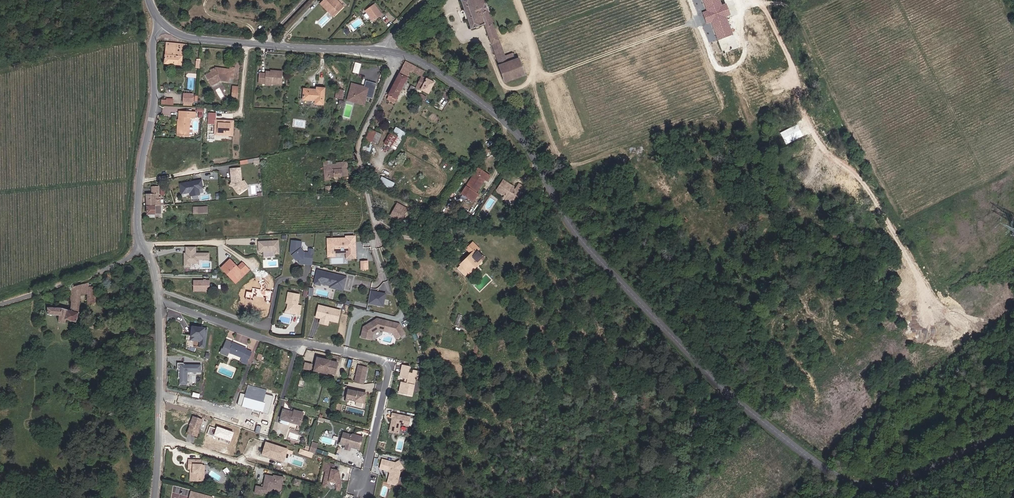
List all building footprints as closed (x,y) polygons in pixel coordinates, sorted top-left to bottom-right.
[(323,5),(332,14),(341,5),(336,0),(326,0),(323,5)] [(491,45),(499,42),(488,11),(486,3),(484,0),(461,0),(471,29),(484,25),(491,45)] [(721,5),(719,0),(702,0),(706,10),(702,12),(706,23),(710,22),(717,39),(732,34),(725,17),(730,15),(726,3),(721,5)] [(380,15),(373,5),(365,10),(372,21),(380,15)] [(501,48),(499,42),(491,45),(494,52),(502,49),(501,48)] [(182,49),(183,45),(166,43),(165,63),(181,64),(182,49)] [(494,52),(497,60),(504,57),(505,61),(515,57),(511,45),(501,48),(502,49),(494,52)] [(518,59),(515,60),(521,75),(524,74),(518,59)] [(504,81),(521,75),(515,60),(499,66),(504,81)] [(421,76),(424,71),(404,62),(389,96),(397,99),(409,74),(412,75),(413,72),(421,76)] [(205,76),(208,82),(213,82),(218,79),(223,80),(227,80),(228,78),(232,78),(233,70),(229,69),(216,68),(215,70),(205,76)] [(426,78),(428,74),(424,71),(421,76),(416,86),(428,93),(433,82),(426,78)] [(273,85),(274,73),(268,73),(267,76),(261,75),(260,85),(263,85),(263,84),(273,85)] [(283,74),(274,73),(273,85),(275,85),(276,87),(282,87),(283,74)] [(370,88),(353,83),(349,97),(366,101),(370,88)] [(317,86),(317,88),(304,87),(303,98),(316,99),(316,103),(324,104),(325,87),(317,86)] [(192,102),(193,94),(184,93),(184,101),(192,102)] [(348,100),(365,105),(366,101),(349,97),(348,100)] [(187,134),(189,118),(193,118),(193,111),(178,110),(176,134),(187,134)] [(215,121),(216,114),(208,113),(207,124),(214,125),(214,135),(220,135),(225,135),(225,134),(231,134),(232,122),(226,122),(226,123),(222,123),(222,122),(215,121)] [(206,140),(213,140),(214,135),(214,125),(207,124),(206,140)] [(366,139),(373,141),(377,132),(370,129),(366,139)] [(391,148),(397,138),(391,133),(384,144),(391,148)] [(346,176),(346,163),(336,164),(325,165),(325,171),(328,171),(328,177),(334,177),(342,177),(346,176)] [(239,168),(229,168),(231,182),(232,182),(232,186),(237,193),(245,187),(241,182),(240,181),(239,168)] [(470,199),(484,178),(486,179),(489,175),(478,168),(466,185),(461,193),(470,199)] [(383,183),(393,188),(396,183),(386,178),(383,183)] [(190,196),(201,194),(200,188),(204,188),(203,179),(180,182),(182,194),(190,193),(190,196)] [(515,190),(511,187),(512,186),(504,180),(497,190),(505,195),(504,198),(508,201),(510,200),(513,199),(514,200),(517,196),(518,198),(525,188),(519,184),(515,190)] [(147,194),(147,206),(156,206),(161,205),(161,199),(159,199),(159,187),(152,187),(152,194),(147,194)] [(399,220),(406,208),(397,202),(389,214),(399,220)] [(156,214),(156,206),(147,206),(147,214),(156,214)] [(348,238),(329,239),(330,253),(335,252),(335,249),(349,249),(350,255),(357,254),(357,248),(355,248),(354,242),(357,242),(357,236),(348,236),(348,238)] [(279,254),(278,241),(271,242),(271,243),(269,243),(268,242),(258,242),(259,253),(274,252),(275,255),(279,254)] [(467,277),(488,258),(479,249),(480,248),(473,241),(472,243),(466,249),(472,255),(458,269),(467,277)] [(312,267),(314,252),(310,251),(309,255),(304,254),(301,251),(302,244),(292,243),(290,255),(296,261),(299,261),(301,262),(302,264),(305,264),(305,266),(312,267)] [(201,259),(211,259),(211,252),(197,252),(197,246),(186,246),(185,267),(192,267),(192,263),(201,263),(201,259)] [(350,255),(349,249),(335,249),(335,252),(330,253),(330,256),(336,256),(336,253),(348,253),(348,258),(357,258),(357,254),(350,255)] [(221,266),(232,279),(241,271),(242,272),(244,274),(248,270),(243,264),(238,269),(237,267),(229,258),(221,266)] [(235,282),(244,274),(242,272),(241,271),(232,279),(235,282)] [(346,279),(317,272),(314,285),(320,286),(320,283),(330,285),(329,289),(335,291),(336,285),(344,287),(346,279)] [(207,291),(207,281),(191,280),(191,291),(207,291)] [(89,284),(81,285),(80,293),(87,293),(87,287),(88,287),(89,284)] [(79,299),(80,293),(81,285),(72,287),(71,299),(72,299),(79,299)] [(87,287),(87,293),(87,305),(94,306),(95,302),(95,296),(93,296),(93,287),(88,287),(87,287)] [(295,307),(297,297),(286,294),(284,303),(286,303),(284,310),(287,313),(293,315),(292,316),(296,317),(298,308),(295,307)] [(382,311),(385,299),(371,295),(367,307),(382,311)] [(79,303),(72,303),(71,311),(63,309),(48,308),(48,315),(58,315),(58,322),(65,322),(65,318),(67,319),(75,322),(78,312),(79,303)] [(336,325),(339,313),(322,308),(321,311),(317,310),(315,319),(336,325)] [(385,324),(377,322),(376,325),(373,324),(363,330),(360,339),(370,342),(371,336),(378,333),(382,334),(385,324)] [(388,335),(390,327),(391,326),(385,324),(382,334),(388,335)] [(398,328),(391,326),(390,327),(388,335),(392,336),(395,342),(404,337),(398,328)] [(204,349),(206,330),(192,328),(191,337),(196,338),(195,342),(200,343),(199,348),(204,349)] [(244,349),(223,340),(219,348),(218,348),(217,351),(224,354),(225,351),(239,358),(238,361),(243,364),(249,353),(243,350),(244,349)] [(336,359),(315,357),(314,371),(327,372),(327,371),(335,372),(336,359)] [(304,369),(312,370),(313,363),(306,362),(304,369)] [(201,372),(201,364),(184,365),(184,363),(177,363),(177,370),(178,370),(178,379),(180,379),(179,384),(187,384),(187,372),(201,372)] [(416,381),(418,371),(412,369),(411,373),(408,372),(409,366),(402,365),(399,377),(406,379),(405,383),(400,382),(399,388),(404,389),(403,394),(411,395),(414,381),(416,381)] [(361,384),(365,368),(356,366),(353,381),(361,384)] [(248,386),(244,398),(262,405),(266,393),(248,386)] [(354,398),(356,389),(347,387),(345,396),(345,399),(347,399),(348,397),(354,398)] [(303,415),(294,413),(293,415),(292,415),(292,416),(290,416),(289,414),(285,413),(282,415),(280,422),(289,424),(299,427),(298,432),(300,433),(301,427),(300,427),(303,415)] [(407,427),(409,418),(391,414),(390,419),(391,419),(390,423),(392,424),(391,425),(390,425),(388,432),(397,434),(399,425),(407,427)] [(202,419),(193,416),(187,433),(196,436),(202,419)] [(229,445),(233,434),(217,428),(216,429),(210,427),(207,435),(219,439),(218,442),(229,445)] [(342,435),(339,445),(345,446),(351,448),(360,450),(363,439),(359,438),(359,439),(354,438),(353,436),(352,436),(350,437),(342,435)] [(284,457),(287,450),(267,444),(263,456),(282,462),(283,457),(284,457)] [(301,448),(299,453),(313,457),(314,452),(301,448)] [(200,463),(189,461),(188,465),(193,466),(192,474),(191,474),(190,482),(199,483),(200,475),(201,467),(200,467),(200,463)] [(398,471),(402,469),(398,462),(394,465),(394,464),(382,461),(379,470),(388,472),(390,473),(391,474),(390,475),(388,481),(397,483),(399,473),(398,471)] [(334,468),(327,467),(322,490),(325,491),(329,485),(335,486),(336,493),(339,494),(341,488),(338,474),(333,473),(334,468)] [(272,479),(266,478),(263,490),(256,488),(254,495),(261,497),(262,494),(270,496),(272,489),(274,490),(274,491),(279,493),(282,481),(274,478),(274,481),(271,480),(272,479)]
